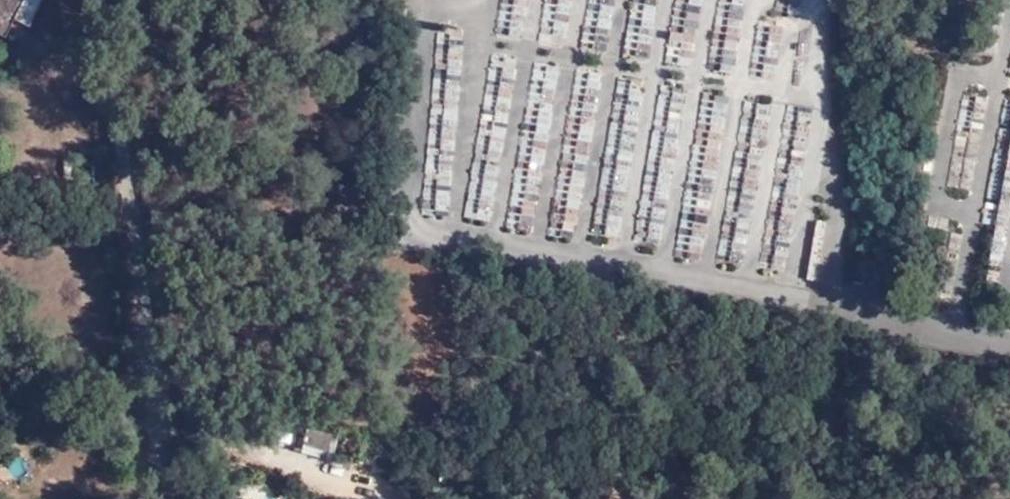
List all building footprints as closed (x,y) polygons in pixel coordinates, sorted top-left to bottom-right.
[(3,29),(12,31),(18,16),(33,22),(42,0),(0,0),(0,34),(3,29)] [(560,49),(597,50),(597,0),(588,0),(588,14),(572,13),(572,32),(560,32),(560,49)] [(657,94),(657,117),(669,117),(669,94),(657,94)] [(532,161),(535,132),(521,130),(518,159),(532,161)] [(516,167),(507,204),(522,207),(531,171),(516,167)] [(814,280),(819,218),(793,216),(788,278),(814,280)] [(305,450),(330,458),(336,437),(312,429),(305,450)]
